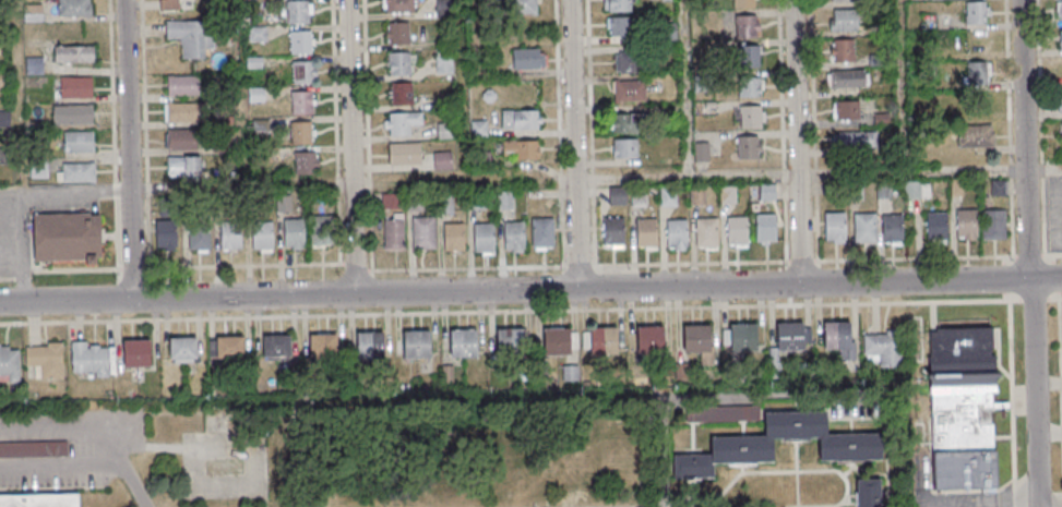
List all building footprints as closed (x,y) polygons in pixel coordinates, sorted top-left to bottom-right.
[(92,16),(92,0),(58,0),(58,16),(92,16)] [(181,0),(163,0),(163,10),(181,10),(181,0)] [(384,12),(414,12),(414,0),(384,0),(384,12)] [(451,0),(437,0),(437,17),(451,17),(451,0)] [(536,0),(515,0),(515,15),(536,15),(536,0)] [(606,12),(606,0),(630,0),(631,12),(606,12)] [(756,0),(732,0),(732,9),(756,9),(756,0)] [(309,1),(309,24),(287,24),(287,2),(309,1)] [(965,2),(965,25),(988,25),(988,2),(965,2)] [(43,3),(24,3),(24,22),(43,22),(43,3)] [(860,32),(860,11),(833,11),(833,32),(860,32)] [(758,16),(732,16),(732,39),(758,39),(758,16)] [(633,17),(634,36),(610,37),(609,19),(633,17)] [(167,39),(181,39),(181,59),(204,59),(204,21),(167,21),(167,39)] [(408,23),(409,46),(387,46),(386,23),(408,23)] [(675,23),(661,23),(661,39),(675,39),(675,23)] [(310,32),(311,55),(289,55),(288,33),(310,32)] [(832,40),(832,62),(855,62),(855,40),(832,40)] [(94,46),(54,46),(54,62),(94,62),(94,46)] [(740,46),(740,68),(760,68),(760,46),(740,46)] [(546,69),(546,49),(512,49),(512,69),(546,69)] [(409,53),(410,75),(387,75),(387,53),(409,53)] [(615,73),(642,73),(642,53),(615,53),(615,73)] [(26,57),(26,73),(43,73),(43,57),(26,57)] [(434,57),(451,57),(452,74),(435,74),(434,57)] [(313,62),(313,84),(291,85),(291,62),(313,62)] [(967,85),(988,85),(988,62),(967,62),(967,85)] [(867,87),(867,70),(831,70),(831,87),(867,87)] [(199,95),(199,75),(168,75),(168,95),(199,95)] [(93,76),(60,76),(60,98),(93,98),(93,76)] [(738,77),(738,99),(761,99),(761,77),(738,77)] [(646,101),(646,80),(613,80),(613,101),(646,101)] [(411,84),(413,106),(391,106),(390,84),(411,84)] [(312,93),(312,114),(290,114),(290,93),(312,93)] [(992,93),(970,93),(970,115),(992,115),(992,93)] [(859,100),(833,100),(833,119),(859,119),(859,100)] [(165,102),(165,122),(201,122),(201,102),(165,102)] [(92,105),(53,105),(53,124),(92,124),(92,105)] [(740,106),(740,129),(763,129),(763,106),(740,106)] [(541,129),(541,110),(502,110),(502,129),(541,129)] [(9,111),(0,111),(0,126),(9,126),(9,111)] [(385,113),(385,136),(410,136),(410,125),(423,125),(423,113),(385,113)] [(612,133),(644,133),(644,113),(612,113),(612,133)] [(470,122),(486,121),(487,136),(472,137),(470,122)] [(311,122),(311,145),(289,145),(289,123),(311,122)] [(437,124),(452,124),(453,140),(437,140),(437,124)] [(994,125),(958,125),(958,147),(994,147),(994,125)] [(168,150),(197,150),(197,129),(168,129),(168,150)] [(63,152),(94,152),(94,131),(63,131),(63,152)] [(877,147),(877,131),(833,131),(833,147),(877,147)] [(737,136),(737,158),(759,158),(759,136),(737,136)] [(613,158),(637,158),(637,139),(613,139),(613,158)] [(540,159),(540,141),(503,141),(503,159),(540,159)] [(389,165),(422,165),(422,143),(389,143),(389,165)] [(433,153),(450,152),(451,170),(434,170),(433,153)] [(315,153),(315,174),(294,174),(294,153),(315,153)] [(474,153),(489,153),(490,168),(474,168),(474,153)] [(200,176),(200,156),(168,156),(168,176),(200,176)] [(96,183),(96,163),(61,163),(61,183),(96,183)] [(928,181),(904,181),(904,197),(928,197),(928,181)] [(775,184),(759,184),(759,200),(775,200),(775,184)] [(627,186),(610,186),(610,205),(627,205),(627,186)] [(736,186),(720,186),(720,203),(736,203),(736,186)] [(660,205),(677,205),(677,187),(660,187),(660,205)] [(647,205),(647,189),(631,189),(631,205),(647,205)] [(691,204),(705,204),(704,189),(690,190),(691,204)] [(466,193),(482,192),(482,210),(466,210),(466,193)] [(496,192),(512,192),(512,209),(496,210),(496,192)] [(405,193),(421,193),(421,210),(406,212),(405,193)] [(437,196),(452,195),(453,214),(437,214),(437,196)] [(977,240),(977,209),(956,209),(956,240),(977,240)] [(983,240),(1006,240),(1006,209),(983,209),(983,240)] [(845,211),(824,211),(824,243),(845,243),(845,211)] [(926,241),(947,241),(947,212),(926,212),(926,241)] [(776,241),(776,213),(755,213),(755,241),(776,241)] [(875,243),(875,213),(855,213),(855,243),(875,243)] [(100,214),(33,214),(34,262),(100,262),(100,214)] [(881,214),(882,244),(903,244),(903,214),(881,214)] [(748,247),(748,216),(726,216),(726,247),(748,247)] [(310,218),(330,217),(331,244),(310,245),(310,218)] [(625,217),(603,217),(603,248),(625,249),(625,217)] [(411,218),(434,218),(435,250),(413,251),(411,218)] [(657,218),(636,218),(636,249),(657,249),(657,218)] [(718,218),(696,218),(696,248),(718,248),(718,218)] [(283,220),(303,219),(303,248),(284,248),(283,220)] [(532,220),(552,219),(553,246),(533,248),(532,220)] [(687,250),(687,219),(666,219),(666,250),(687,250)] [(156,220),(156,251),(177,251),(177,220),(156,220)] [(383,220),(403,220),(404,248),(384,249),(383,220)] [(188,222),(208,221),(208,250),(189,250),(188,222)] [(251,222),(272,221),(272,250),(252,250),(251,222)] [(219,222),(240,222),(240,250),(220,250),(219,222)] [(503,224),(523,222),(524,251),(503,251),(503,224)] [(473,225),(493,224),(494,252),(474,252),(473,225)] [(443,225),(464,225),(464,252),(444,253),(443,225)] [(824,351),(839,351),(839,361),(853,361),(852,322),(823,323),(824,351)] [(756,323),(723,323),(723,351),(756,351),(756,323)] [(805,352),(805,324),(777,324),(777,352),(805,352)] [(663,354),(663,325),(637,325),(637,354),(663,354)] [(711,325),(683,325),(683,353),(711,353),(711,325)] [(578,327),(544,327),(544,355),(578,355),(578,327)] [(616,327),(589,327),(589,354),(616,354),(616,327)] [(993,328),(930,329),(933,491),(996,490),(993,328)] [(450,357),(476,357),(476,329),(450,329),(450,357)] [(497,329),(497,354),(523,354),(523,329),(497,329)] [(403,331),(403,358),(430,358),(430,331),(403,331)] [(357,333),(357,358),(384,358),(384,333),(357,333)] [(903,333),(864,333),(864,366),(903,366),(903,333)] [(337,359),(337,334),(311,334),(311,359),(337,359)] [(244,336),(209,336),(209,359),(244,359),(244,336)] [(263,359),(291,359),(291,336),(263,336),(263,359)] [(196,337),(170,337),(170,361),(196,361),(196,337)] [(124,366),(150,366),(150,340),(124,340),(124,366)] [(72,342),(72,376),(112,376),(112,343),(72,342)] [(26,367),(36,367),(36,379),(63,379),(63,343),(26,343),(26,367)] [(19,382),(19,344),(0,344),(0,382),(19,382)] [(443,382),(453,382),(452,367),(443,367),(443,382)] [(883,462),(882,435),(826,436),(825,414),(766,415),(766,437),(711,438),(712,455),(673,456),(673,480),(713,479),(713,466),(774,464),(773,443),(818,441),(819,463),(883,462)] [(67,441),(0,441),(0,457),(67,457),(67,441)] [(880,481),(855,481),(856,506),(880,506),(880,481)] [(80,494),(0,495),(0,506),(81,506),(80,494)]
